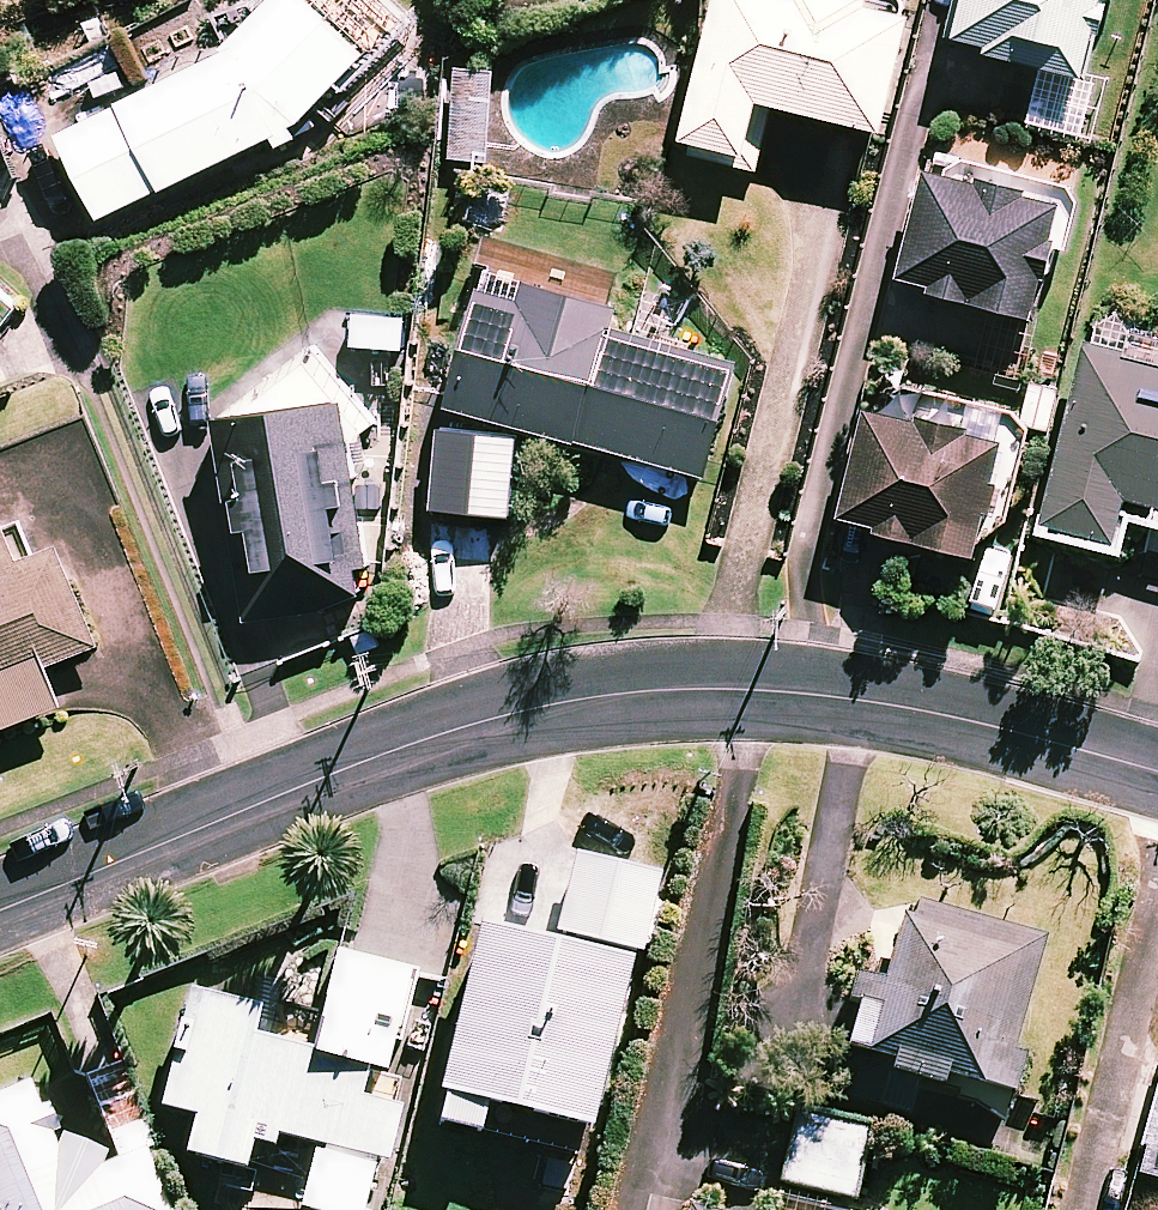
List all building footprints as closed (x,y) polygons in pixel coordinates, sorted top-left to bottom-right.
[(366,50),(315,0),(274,0),(220,55),(50,131),(91,223),(269,143),(274,154),(296,144),(288,128),(366,50)] [(796,0),(732,0),(694,157),(755,172),(768,118),(891,148),(919,31),(874,20),(877,11),(830,0),(809,0),(809,3),(796,0)] [(948,39),(1080,76),(1101,0),(959,0),(948,39)] [(490,70),(450,68),(446,159),(486,161),(490,70)] [(1074,202),(927,163),(896,279),(1032,315),(1051,244),(1062,247),(1074,202)] [(608,326),(615,304),(481,267),(444,404),(576,440),(703,475),(734,361),(608,326)] [(1082,347),(1037,531),(1116,550),(1124,516),(1157,524),(1157,365),(1082,347)] [(246,624),(321,615),(363,596),(360,569),(367,568),(345,398),(219,414),(246,624)] [(1001,438),(865,405),(837,518),(974,551),(1001,438)] [(59,705),(43,665),(96,645),(57,542),(0,564),(0,727),(59,705)] [(909,916),(899,913),(881,978),(854,971),(847,997),(857,1000),(874,1004),(862,1049),(890,1057),(886,1069),(939,1084),(942,1072),(1010,1091),(1020,1055),(1008,1052),(1040,936),(913,902),(909,916)] [(625,963),(477,928),(431,1122),(477,1133),(484,1104),(587,1128),(625,963)] [(333,955),(311,1051),(264,1040),(271,1013),(185,994),(159,1108),(195,1117),(186,1155),(242,1167),(304,1181),(298,1209),(361,1209),(372,1159),(383,1162),(395,1108),(356,1099),(363,1068),(383,1073),(406,972),(333,955)] [(862,1049),(874,1004),(857,1000),(832,1093),(876,1105),(886,1069),(890,1057),(862,1049)] [(119,1060),(80,1076),(76,1066),(29,1084),(0,1096),(0,1209),(166,1209),(142,1149),(153,1144),(119,1060)] [(872,1128),(793,1111),(778,1181),(856,1198),(872,1128)]
